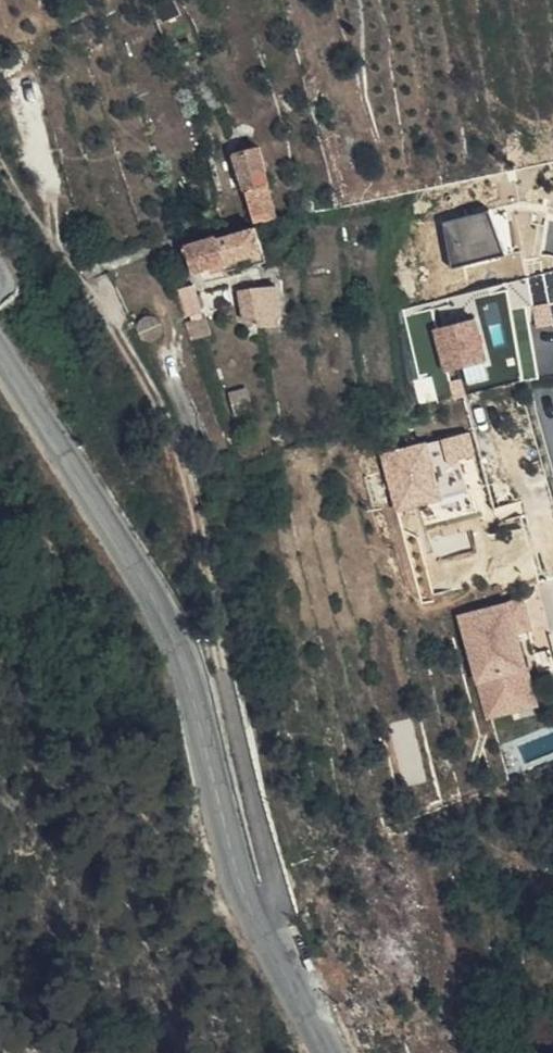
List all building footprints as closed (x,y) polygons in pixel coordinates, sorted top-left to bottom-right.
[(279,216),(262,146),(236,152),(256,221),(279,216)] [(443,220),(454,263),(502,251),(491,208),(443,220)] [(513,246),(505,210),(496,212),(504,248),(513,246)] [(264,253),(258,227),(257,227),(232,235),(236,261),(264,253)] [(217,236),(186,247),(194,274),(236,261),(232,235),(218,239),(217,236)] [(199,284),(182,286),(185,314),(202,313),(199,284)] [(281,324),(276,287),(252,291),(256,321),(258,328),(281,324)] [(252,291),(240,293),(243,323),(256,321),(252,291)] [(435,324),(444,368),(490,360),(482,315),(435,324)] [(198,410),(192,389),(174,393),(181,415),(198,410)] [(473,509),(462,458),(479,455),(473,429),(386,447),(399,509),(442,500),(445,514),(473,509)] [(526,595),(460,611),(485,718),(541,706),(524,629),(534,627),(526,595)]
